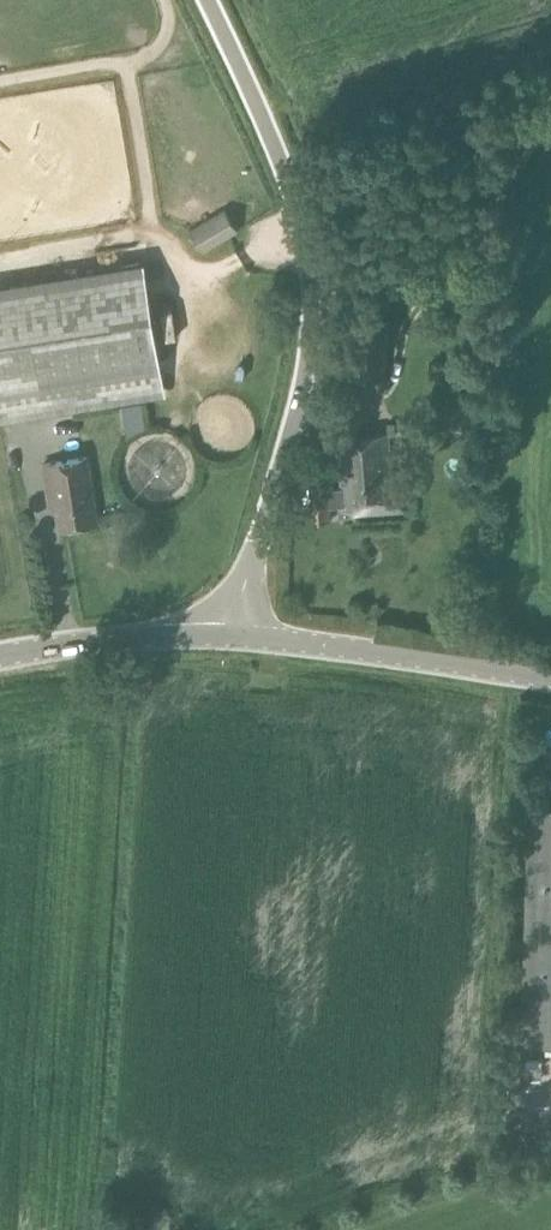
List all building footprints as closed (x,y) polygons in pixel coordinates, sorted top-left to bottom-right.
[(238,231),(225,207),(190,228),(204,252),(238,231)] [(161,391),(156,362),(160,361),(145,265),(0,288),(0,416),(161,391)] [(387,433),(337,437),(341,487),(327,488),(327,478),(307,480),(307,482),(300,482),(301,500),(308,499),(309,516),(305,516),(306,521),(310,521),(330,519),(329,506),(343,505),(343,509),(405,505),(402,470),(390,471),(387,433)] [(59,525),(97,519),(87,457),(43,464),(49,499),(54,498),(59,525)] [(530,808),(523,1039),(550,1040),(550,809),(530,808)]
